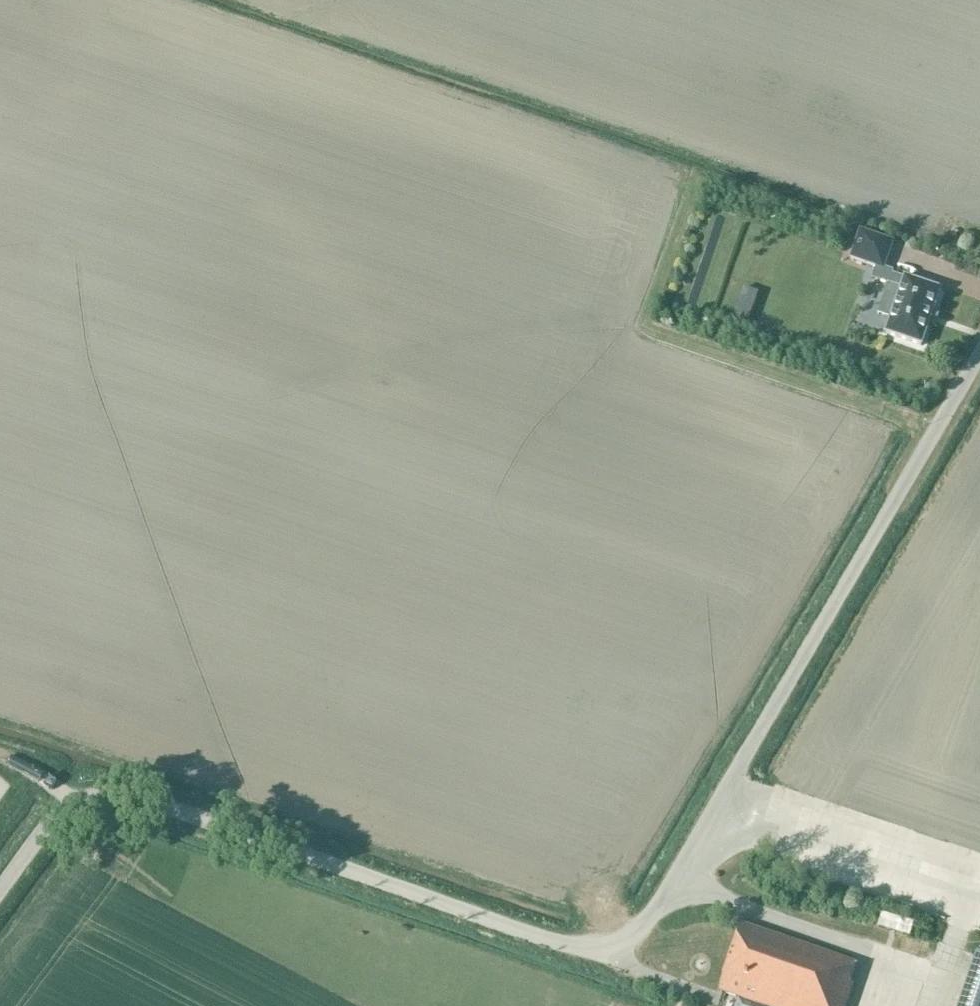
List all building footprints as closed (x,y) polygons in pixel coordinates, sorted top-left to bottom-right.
[(851,260),(884,271),(893,244),(860,232),(851,260)] [(884,271),(876,269),(873,279),(889,284),(883,301),(895,305),(885,334),(922,347),(941,291),(894,275),(894,272),(885,268),(884,271)] [(914,924),(882,914),(878,929),(910,938),(914,924)] [(856,965),(744,926),(721,993),(738,999),(735,1005),(846,1005),(853,986),(849,985),(856,965)] [(884,949),(898,949),(898,937),(884,937),(884,949)] [(977,955),(960,1005),(979,1005),(979,957),(977,955)]
